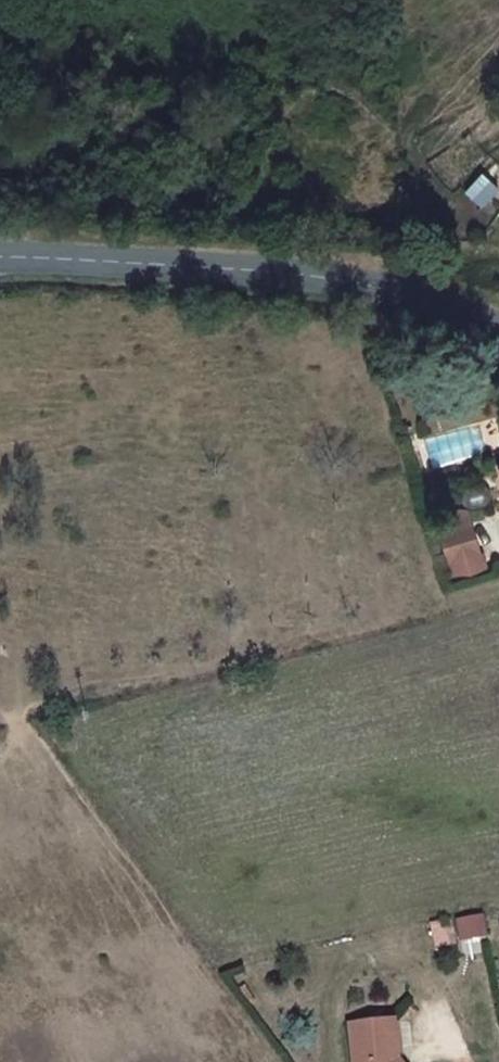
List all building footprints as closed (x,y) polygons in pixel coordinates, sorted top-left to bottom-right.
[(467,532),(441,541),(452,571),(477,563),(467,532)] [(389,1016),(345,1024),(353,1061),(403,1061),(398,1055),(389,1016)]
